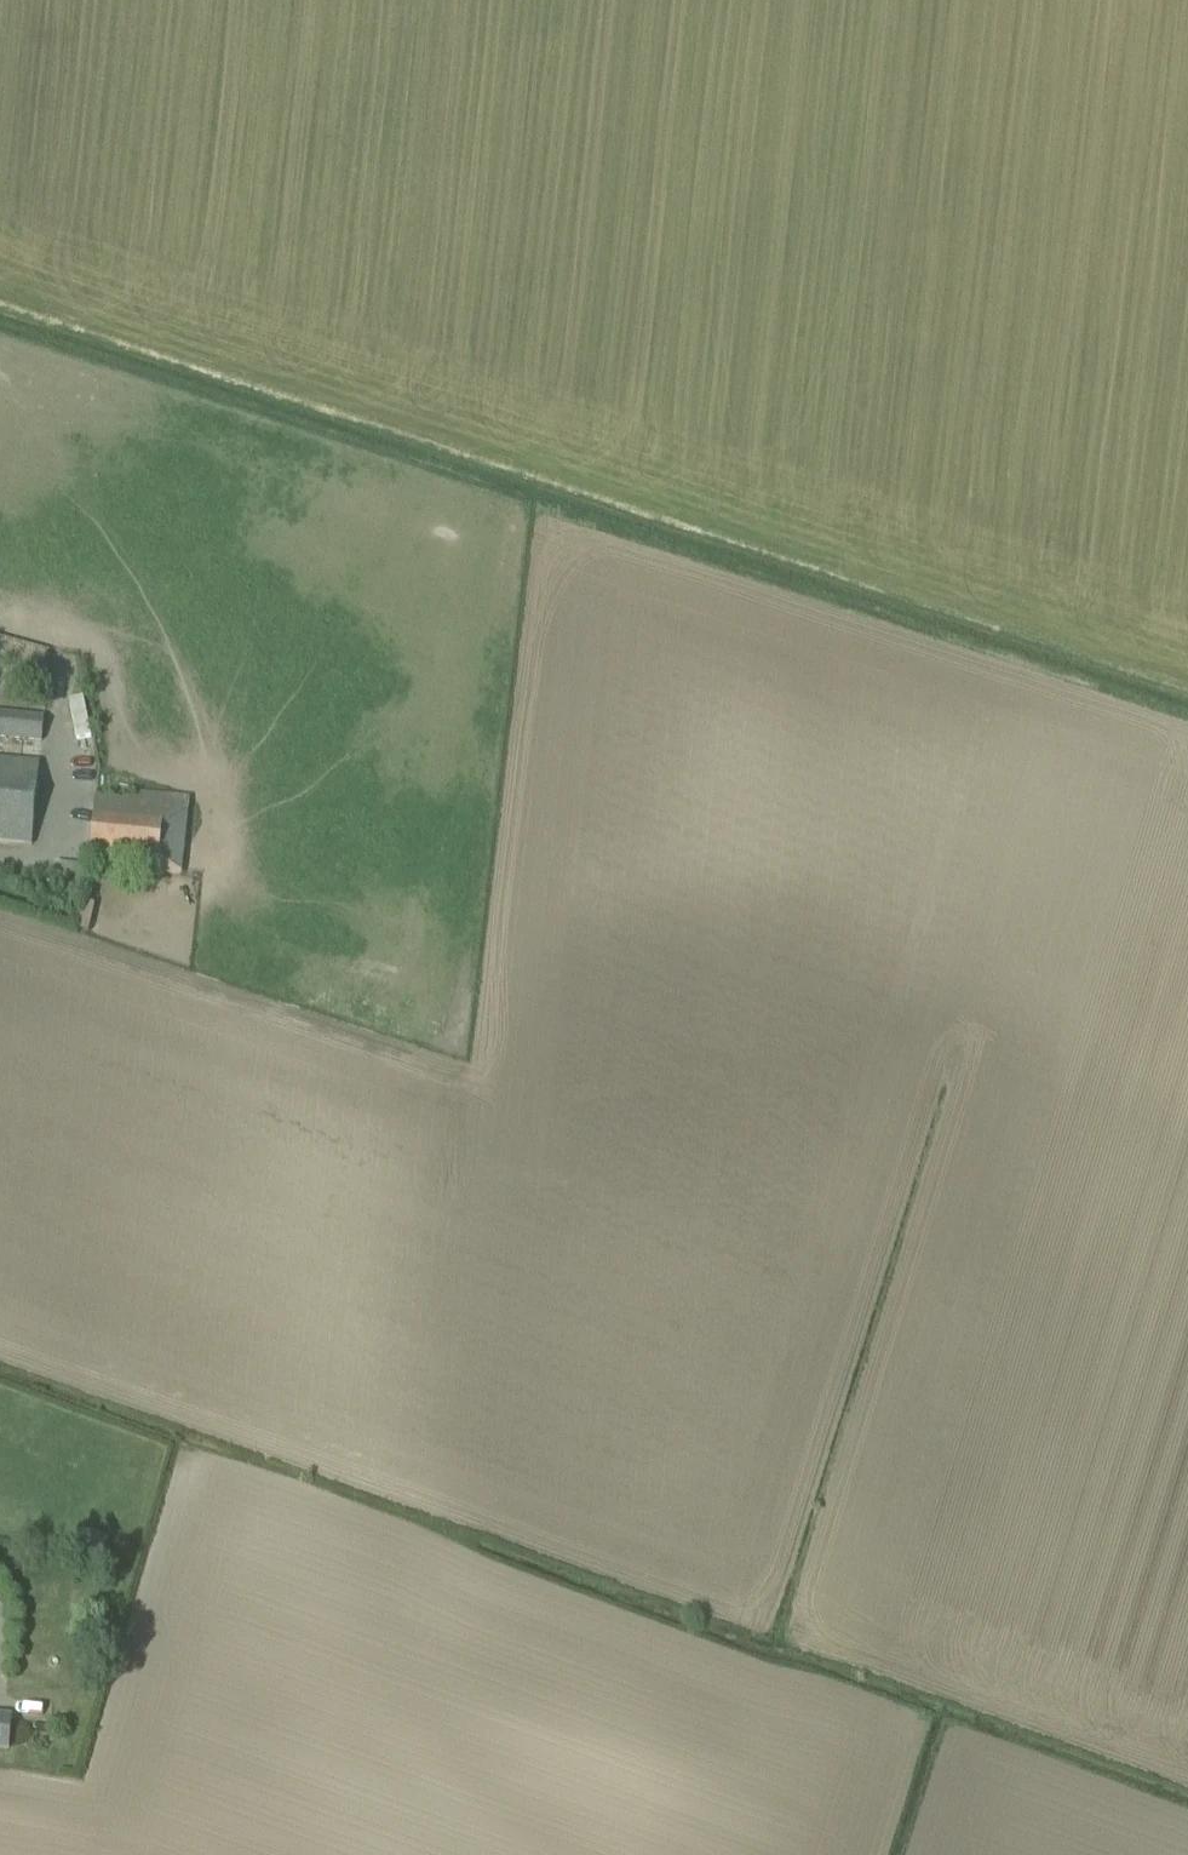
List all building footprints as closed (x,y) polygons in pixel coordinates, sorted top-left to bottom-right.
[(84,704),(69,706),(76,740),(90,738),(84,704)] [(0,713),(0,738),(41,741),(43,716),(0,713)] [(34,844),(39,762),(0,760),(0,842),(34,844)] [(181,878),(189,796),(136,791),(135,801),(95,797),(88,868),(181,878)] [(81,902),(75,929),(88,932),(94,905),(81,902)] [(14,1714),(0,1713),(0,1748),(11,1749),(14,1714)]
